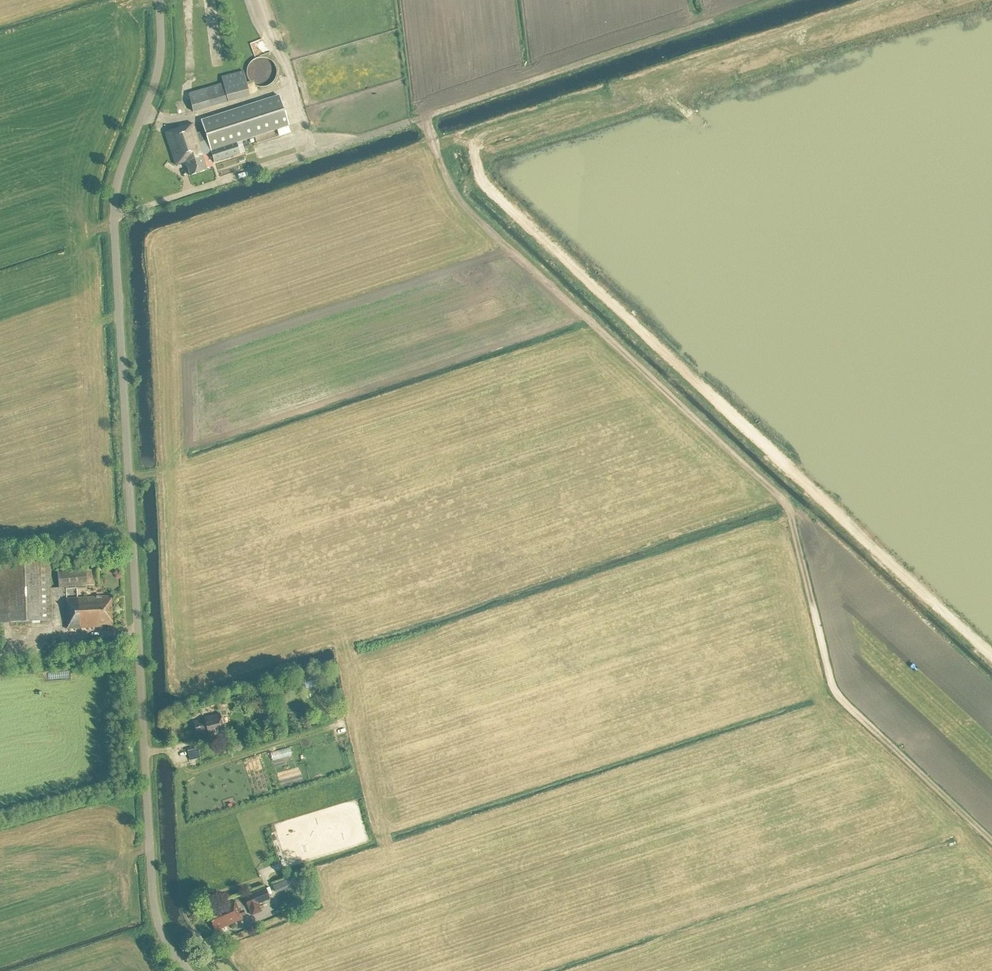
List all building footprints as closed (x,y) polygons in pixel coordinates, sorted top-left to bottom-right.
[(276,76),(276,73),(276,70),(275,68),(274,65),(272,63),(270,61),(268,59),(265,58),(263,58),(260,58),(257,58),(255,59),(252,61),(250,63),(249,65),(247,67),(246,70),(246,73),(246,75),(247,78),(248,81),(250,83),(252,85),(254,86),(257,87),(260,88),(262,88),(265,87),(268,86),(270,85),(272,83),(274,81),(275,78),(276,76)] [(221,76),(222,83),(187,92),(192,110),(250,97),(244,70),(221,76)] [(279,96),(201,122),(204,132),(197,134),(193,124),(165,133),(176,165),(185,162),(190,176),(207,170),(202,156),(204,156),(200,143),(207,141),(210,151),(289,126),(279,96)] [(236,143),(211,151),(214,163),(240,155),(236,143)] [(59,577),(51,578),(50,561),(0,563),(0,623),(52,621),(51,588),(87,586),(87,585),(96,585),(94,570),(58,572),(59,577)] [(113,626),(111,596),(101,597),(101,599),(96,599),(96,597),(74,599),(66,599),(67,607),(65,607),(66,629),(101,627),(101,625),(107,625),(108,627),(113,626)] [(299,685),(315,680),(313,673),(296,679),(299,685)] [(225,735),(220,716),(220,713),(204,717),(204,719),(194,722),(197,734),(198,738),(208,735),(209,739),(225,735)] [(306,891),(310,889),(303,874),(299,876),(306,891)] [(293,878),(272,887),(276,896),(297,886),(293,878)] [(270,899),(265,888),(243,897),(248,909),(270,899)] [(243,911),(240,912),(235,901),(208,913),(215,931),(243,919),(241,916),(245,915),(243,911)]
